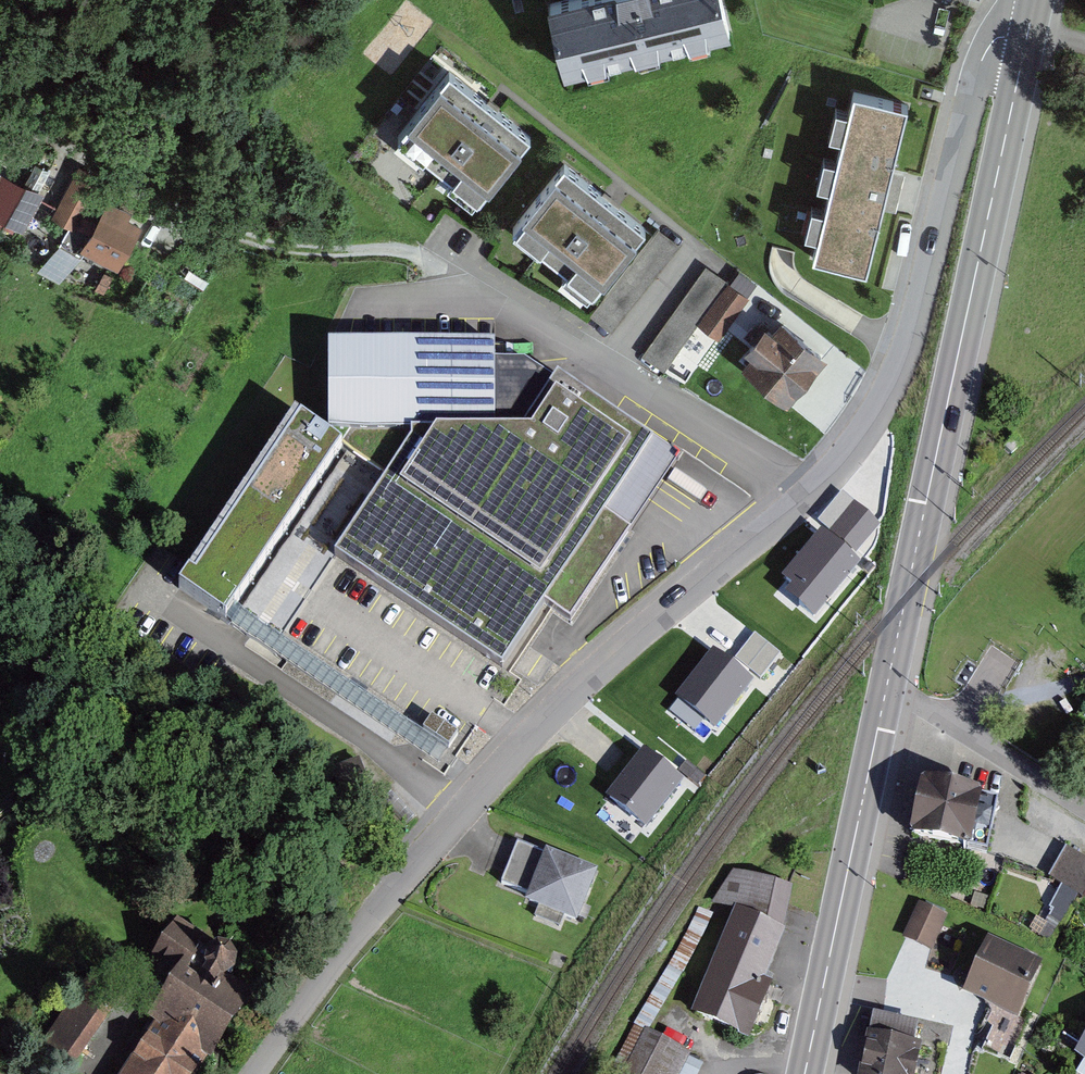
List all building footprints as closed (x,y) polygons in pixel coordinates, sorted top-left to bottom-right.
[(547,4),(564,72),(730,31),(722,0),(565,0),(547,4)] [(526,140),(446,79),(400,139),(479,200),(526,140)] [(904,110),(858,98),(853,119),(838,115),(807,231),(824,235),(819,253),(863,264),(904,110)] [(79,165),(51,217),(76,230),(104,178),(79,165)] [(642,232),(561,168),(514,227),(595,291),(642,232)] [(23,231),(43,193),(26,184),(0,171),(0,172),(0,219),(6,222),(23,231)] [(132,216),(109,203),(81,252),(119,273),(143,229),(129,221),(132,216)] [(744,299),(721,287),(696,331),(718,344),(744,299)] [(816,358),(771,321),(731,369),(775,406),(816,358)] [(670,463),(515,366),(483,362),(483,346),(314,347),(314,423),(326,433),(341,434),(335,447),(376,474),(336,552),(503,666),(536,606),(563,622),(670,463)] [(329,453),(278,418),(164,586),(216,621),(329,453)] [(877,525),(850,502),(829,529),(856,550),(877,525)] [(822,535),(786,579),(805,595),(799,604),(813,616),(857,564),(822,535)] [(780,653),(754,633),(735,659),(760,680),(780,653)] [(714,655),(680,699),(714,727),(750,682),(714,655)] [(644,754),(610,798),(645,826),(679,781),(644,754)] [(998,800),(925,785),(913,839),(986,855),(998,800)] [(589,872),(520,847),(504,890),(573,916),(589,872)] [(1068,850),(1052,878),(1081,894),(1084,888),(1084,860),(1068,850)] [(733,877),(715,902),(732,913),(686,1015),(743,1043),(769,985),(762,982),(782,930),(776,927),(792,887),(733,877)] [(943,918),(916,906),(900,942),(927,954),(943,918)] [(177,923),(147,961),(205,1007),(235,970),(177,923)] [(1037,967),(990,945),(968,992),(1015,1014),(1037,967)] [(39,1039),(71,1062),(120,993),(88,970),(39,1039)] [(152,997),(105,1073),(189,1073),(213,1034),(152,997)] [(875,1017),(863,1073),(914,1073),(920,1046),(914,1045),(918,1026),(875,1017)] [(647,1034),(626,1073),(682,1073),(691,1057),(647,1034)] [(1075,1056),(1084,1062),(1084,1040),(1075,1056)]
